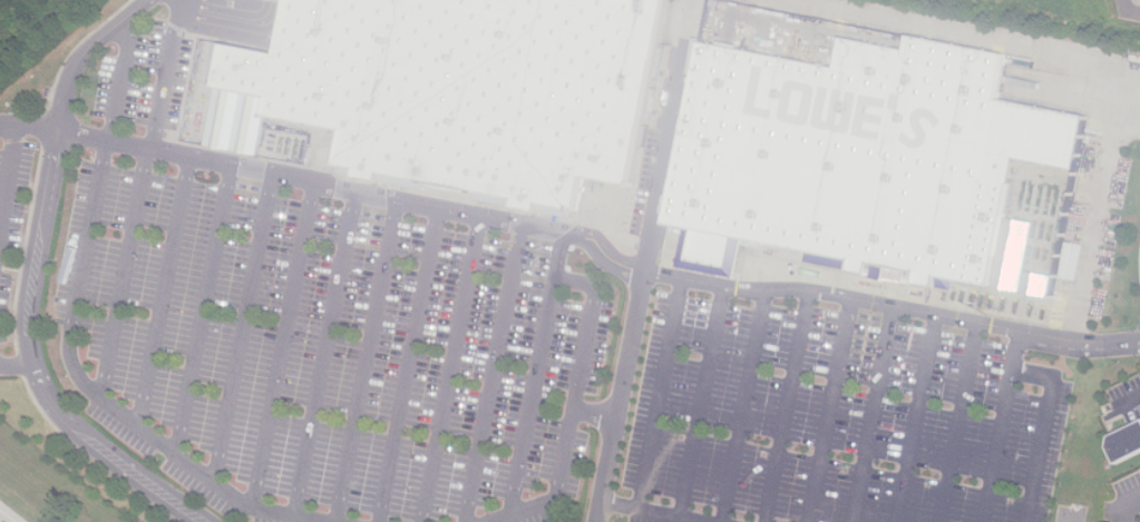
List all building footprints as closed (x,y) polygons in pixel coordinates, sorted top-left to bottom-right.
[(272,97),(270,115),(345,131),(341,165),(361,168),(359,178),(383,183),(386,171),(520,198),(518,207),(543,211),(545,201),(582,210),(588,176),(634,185),(671,0),(290,0),(280,53),(227,43),(221,86),(272,97)] [(705,43),(670,224),(690,227),(682,267),(741,279),(749,239),(856,260),(854,272),(941,288),(943,275),(994,284),(1020,156),(1080,168),(1090,117),(1001,99),(1010,55),(912,36),(909,50),(846,38),(840,69),(705,43)] [(1118,464),(1139,453),(1139,424),(1113,437),(1111,450),(1118,464)]
